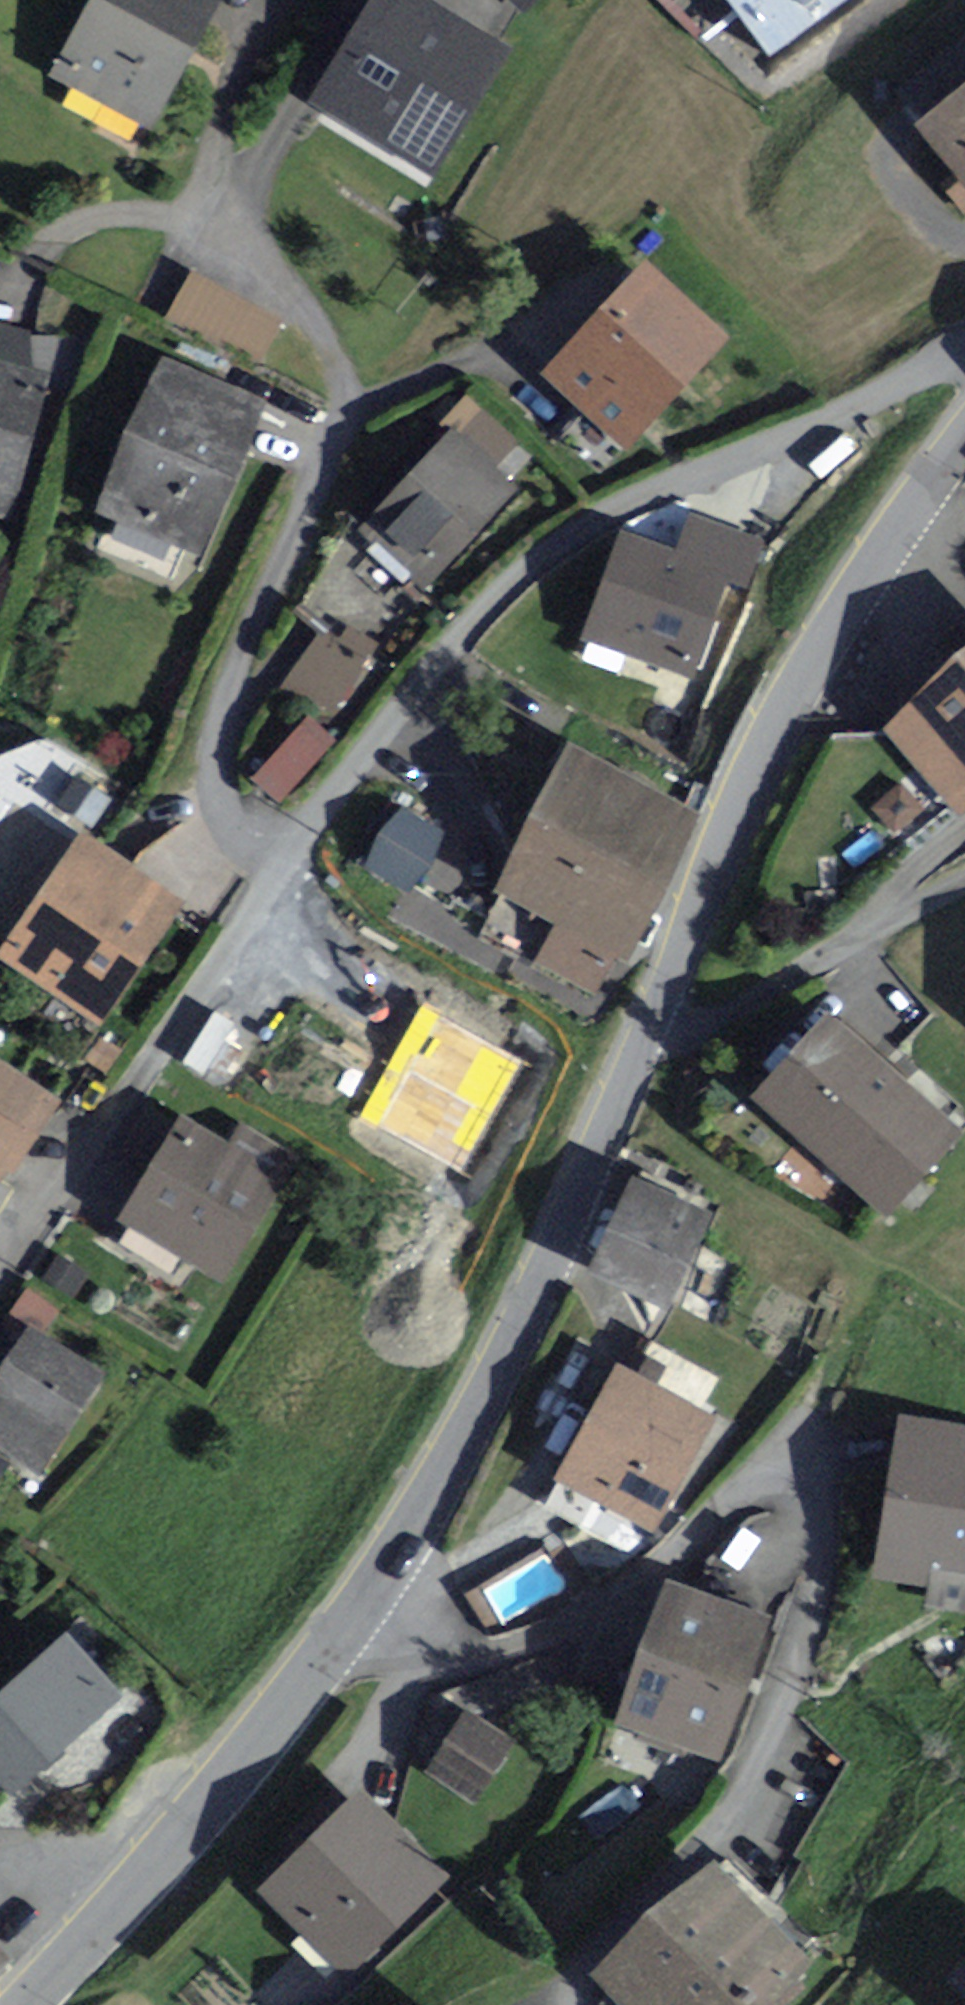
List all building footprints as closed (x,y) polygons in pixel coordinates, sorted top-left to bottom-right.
[(66,67),(143,111),(207,0),(104,0),(66,67)] [(321,95),(425,160),(497,46),(424,0),(381,0),(321,95)] [(780,48),(842,0),(743,0),(780,48)] [(930,122),(964,164),(964,93),(930,122)] [(269,352),(289,303),(200,268),(181,316),(269,352)] [(720,338),(645,268),(549,371),(625,441),(720,338)] [(259,405),(162,365),(103,504),(201,544),(259,405)] [(0,369),(0,508),(7,510),(42,380),(0,369)] [(508,488),(449,436),(370,525),(429,577),(508,488)] [(765,539),(689,512),(677,548),(622,529),(583,640),(693,678),(726,582),(747,590),(765,539)] [(285,684),(339,710),(373,638),(319,613),(285,684)] [(896,728),(964,803),(964,665),(896,728)] [(279,792),(343,735),(318,707),(254,764),(279,792)] [(688,816),(575,754),(505,881),(571,917),(546,963),(594,989),(617,946),(688,816)] [(410,888),(450,832),(404,798),(363,854),(410,888)] [(176,899),(82,837),(6,953),(99,1015),(176,899)] [(947,1128),(829,1022),(764,1094),(882,1200),(947,1128)] [(0,1065),(0,1177),(5,1180),(54,1098),(0,1065)] [(230,1146),(186,1119),(126,1215),(221,1274),(283,1173),(275,1167),(284,1151),(243,1126),(230,1146)] [(699,1217),(634,1189),(600,1268),(665,1296),(699,1217)] [(96,1373),(31,1333),(0,1381),(0,1443),(38,1466),(96,1373)] [(709,1419),(618,1369),(560,1475),(652,1524),(709,1419)] [(902,1420),(879,1572),(933,1580),(930,1602),(964,1607),(964,1430),(902,1420)] [(11,1450),(0,1446),(0,1476),(11,1450)] [(762,1621),(670,1588),(624,1714),(716,1747),(762,1621)] [(110,1696),(66,1644),(0,1701),(0,1763),(13,1779),(110,1696)] [(507,1746),(460,1716),(422,1772),(468,1803),(507,1746)] [(446,1891),(352,1796),(257,1888),(351,1983),(446,1891)] [(717,1868),(605,1968),(638,2004),(754,2004),(802,1962),(717,1868)]
